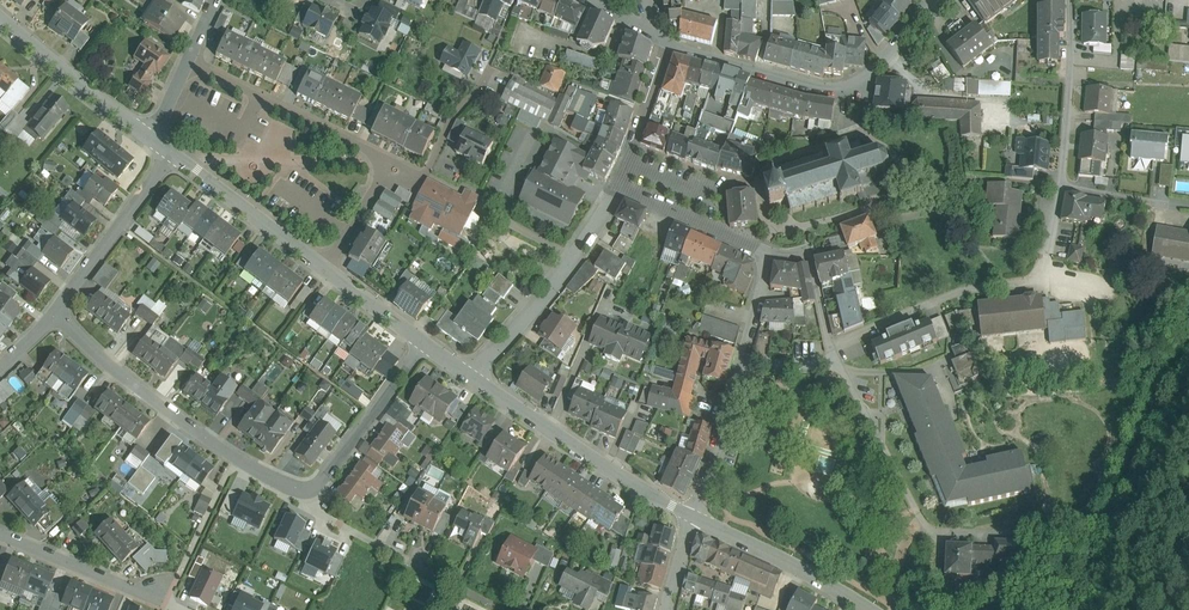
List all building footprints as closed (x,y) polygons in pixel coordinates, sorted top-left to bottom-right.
[(182,5),(199,13),(205,0),(185,0),(182,5)] [(455,12),(462,15),(466,7),(468,2),(464,0),(461,0),(455,12)] [(504,5),(510,8),(511,8),(514,1),(513,0),(500,0),(499,2),(495,0),(485,0),(480,13),(479,15),(496,22),(498,18),(504,5)] [(518,3),(534,10),(538,0),(519,0),(518,3)] [(537,11),(555,19),(555,18),(564,0),(541,0),(537,11)] [(555,18),(574,27),(577,28),(586,10),(564,0),(555,18)] [(666,10),(670,9),(671,24),(675,32),(679,36),(680,37),(682,14),(683,9),(676,9),(675,1),(677,1),(677,0),(665,0),(666,10)] [(725,10),(742,12),(742,0),(726,0),(725,10)] [(742,12),(742,16),(739,35),(752,38),(753,9),(753,6),(773,6),(772,0),(742,0),(742,12)] [(883,4),(885,5),(902,18),(916,0),(886,0),(883,4)] [(984,23),(986,25),(987,25),(987,24),(1020,0),(968,0),(984,23)] [(1052,9),(1040,9),(1040,63),(1058,63),(1058,38),(1064,38),(1064,0),(1052,0),(1052,9)] [(793,2),(773,1),(773,6),(773,16),(796,16),(793,2)] [(400,11),(381,2),(376,11),(392,19),(395,21),(400,11)] [(185,21),(157,3),(144,23),(172,41),(185,21)] [(534,10),(518,3),(511,17),(531,23),(534,10)] [(303,5),(295,22),(302,26),(311,9),(303,5)] [(504,5),(498,18),(505,21),(510,8),(504,5)] [(885,5),(870,24),(871,25),(886,37),(902,18),(885,5)] [(87,22),(64,6),(48,27),(57,34),(59,32),(72,42),(79,32),(87,22)] [(320,10),(312,6),(311,9),(302,26),(327,38),(337,19),(328,15),(329,13),(320,9),(320,10)] [(480,13),(466,7),(462,15),(477,21),(479,15),(480,13)] [(372,9),(367,18),(365,16),(361,24),(363,26),(359,35),(379,45),(383,37),(384,38),(390,28),(388,27),(392,19),(376,11),(372,9)] [(615,23),(591,13),(580,38),(577,43),(594,50),(604,46),(615,23)] [(717,24),(682,14),(680,37),(711,46),(717,24)] [(221,15),(214,29),(221,32),(227,18),(221,15)] [(496,22),(479,15),(477,21),(474,28),(499,38),(502,32),(495,29),(497,23),(496,22)] [(733,24),(727,24),(725,55),(737,57),(739,35),(742,16),(733,15),(733,24)] [(1105,16),(1085,16),(1084,45),(1104,45),(1105,16)] [(998,42),(986,25),(984,23),(978,27),(992,47),(998,42)] [(886,37),(871,25),(868,30),(879,47),(886,37)] [(977,26),(957,41),(956,39),(947,46),(963,69),(992,47),(978,27),(977,26)] [(577,28),(574,27),(571,35),(580,38),(583,30),(577,28)] [(72,42),(70,45),(79,52),(89,39),(79,32),(72,42)] [(226,33),(215,55),(233,64),(244,41),(226,33)] [(653,46),(627,33),(619,58),(624,60),(620,73),(642,81),(653,46)] [(752,38),(739,35),(737,57),(756,62),(763,41),(752,38)] [(865,42),(826,36),(827,48),(827,50),(826,54),(823,72),(824,72),(842,75),(844,63),(862,66),(865,42)] [(261,46),(245,38),(244,41),(233,64),(249,72),(259,51),(261,46)] [(797,46),(774,39),(765,61),(791,69),(797,46)] [(170,57),(145,41),(133,58),(144,65),(138,76),(148,83),(155,72),(158,74),(170,57)] [(1030,42),(1018,41),(1016,83),(1029,84),(1031,48),(1030,48),(1030,42)] [(1188,62),(1188,45),(1169,44),(1168,61),(1188,62)] [(465,75),(468,76),(480,54),(465,45),(460,55),(449,50),(442,63),(446,65),(465,75)] [(826,54),(797,46),(791,69),(823,78),(824,72),(823,72),(826,54)] [(284,64),(259,51),(249,72),(274,85),(276,81),(283,67),(284,64)] [(603,63),(568,52),(565,59),(600,71),(603,63)] [(1135,57),(1122,56),(1121,70),(1134,71),(1135,57)] [(693,62),(675,57),(664,91),(673,95),(682,98),(686,85),(693,62)] [(1167,62),(1138,60),(1137,69),(1166,72),(1167,62)] [(706,65),(693,62),(686,85),(692,87),(691,92),(690,92),(685,111),(693,114),(700,89),(703,79),(701,79),(706,65)] [(0,64),(0,89),(6,94),(0,101),(0,103),(11,112),(12,111),(30,90),(18,81),(19,80),(0,64)] [(465,75),(446,65),(443,72),(462,81),(465,75)] [(717,68),(706,65),(701,79),(703,79),(700,89),(710,91),(717,68)] [(296,73),(283,67),(276,81),(289,87),(296,73)] [(565,74),(548,67),(541,86),(558,93),(565,74)] [(750,78),(717,68),(710,91),(743,101),(744,99),(749,82),(750,78)] [(298,92),(296,95),(314,104),(325,81),(308,72),(304,79),(298,92)] [(642,81),(620,73),(617,84),(613,83),(613,84),(605,81),(602,82),(601,87),(602,89),(610,92),(609,95),(635,104),(642,81)] [(138,76),(137,75),(129,87),(142,96),(150,84),(138,76)] [(304,79),(298,75),(292,89),(298,92),(304,79)] [(553,104),(555,98),(525,85),(526,82),(514,77),(503,101),(522,111),(542,120),(550,103),(553,104)] [(906,82),(878,79),(873,108),(902,110),(906,82)] [(979,81),(966,80),(967,92),(969,95),(980,95),(979,81)] [(325,81),(314,104),(349,121),(351,118),(357,105),(360,98),(325,81)] [(1011,82),(979,81),(980,95),(1010,96),(1011,82)] [(773,88),(749,82),(744,99),(743,101),(770,109),(773,88)] [(572,98),(576,89),(569,86),(565,95),(572,98)] [(806,98),(773,88),(770,109),(803,119),(806,98)] [(1111,90),(1088,88),(1087,103),(1088,103),(1087,113),(1109,116),(1111,90)] [(572,100),(566,113),(577,117),(588,122),(597,98),(577,90),(572,100)] [(664,91),(660,90),(651,117),(661,120),(662,116),(666,117),(673,95),(664,91)] [(743,101),(710,91),(699,125),(712,129),(712,130),(715,131),(730,136),(730,135),(735,124),(738,116),(743,101)] [(555,98),(553,104),(556,106),(561,96),(557,94),(555,98)] [(53,96),(31,123),(29,125),(18,139),(29,147),(34,141),(36,141),(42,134),(45,136),(51,128),(52,128),(68,108),(53,96)] [(572,100),(561,96),(556,106),(548,123),(558,128),(566,113),(572,100)] [(835,102),(806,98),(803,119),(819,122),(832,123),(835,102)] [(980,105),(918,101),(913,105),(913,120),(960,120),(962,136),(981,136),(980,105)] [(553,104),(550,103),(542,120),(548,123),(556,106),(553,104)] [(632,111),(611,103),(608,114),(629,123),(632,111)] [(444,112),(428,104),(425,112),(440,119),(444,112)] [(370,112),(357,105),(351,118),(363,125),(370,112)] [(401,117),(383,108),(379,115),(372,129),(371,132),(389,141),(401,117)] [(0,125),(0,130),(4,133),(18,116),(12,111),(11,112),(0,125)] [(542,120),(522,111),(518,120),(538,129),(542,120)] [(373,112),(366,126),(372,129),(379,115),(373,112)] [(603,126),(626,138),(630,130),(631,127),(628,126),(629,123),(608,114),(603,126)] [(29,125),(18,116),(4,133),(15,142),(18,139),(29,125)] [(662,116),(661,120),(651,117),(651,120),(664,125),(665,121),(667,121),(668,118),(666,117),(662,116)] [(417,125),(401,117),(389,141),(405,149),(417,125)] [(583,135),(588,122),(577,117),(571,130),(583,135)] [(457,120),(448,139),(456,144),(466,124),(457,120)] [(667,121),(665,121),(664,125),(662,132),(648,126),(643,143),(645,146),(664,154),(673,124),(667,121)] [(594,140),(598,142),(603,128),(588,122),(583,135),(594,140)] [(832,123),(819,122),(818,130),(830,131),(832,123)] [(1107,122),(1097,122),(1096,130),(1108,131),(1111,131),(1112,123),(1107,122)] [(417,125),(405,149),(423,157),(434,133),(417,125)] [(712,129),(699,125),(697,133),(692,148),(690,147),(687,160),(693,163),(693,164),(702,167),(702,166),(716,171),(717,169),(722,155),(723,152),(703,145),(703,144),(706,142),(708,136),(709,136),(710,133),(714,135),(715,131),(712,130),(712,129)] [(598,142),(620,154),(621,152),(622,149),(626,138),(603,126),(603,128),(598,142)] [(685,140),(673,136),(668,155),(686,162),(687,160),(690,147),(692,148),(697,133),(689,130),(685,140)] [(132,161),(97,132),(83,150),(118,178),(132,161)] [(494,145),(467,132),(456,153),(466,158),(465,159),(473,162),(474,162),(483,166),(494,145)] [(1169,137),(1132,134),(1131,146),(1132,147),(1131,159),(1164,162),(1166,150),(1167,150),(1169,137)] [(589,148),(594,140),(583,135),(581,141),(586,143),(585,146),(588,147),(589,148)] [(745,141),(730,135),(730,136),(723,156),(722,155),(717,169),(753,178),(759,145),(746,140),(745,141)] [(1095,136),(1083,135),(1080,161),(1078,176),(1092,178),(1094,163),(1101,163),(1102,155),(1105,155),(1107,137),(1095,136)] [(598,142),(594,140),(589,148),(616,162),(617,163),(620,154),(598,142)] [(1049,145),(1025,143),(1023,140),(1018,140),(1017,152),(1019,155),(1024,156),(1022,168),(1022,169),(1034,170),(1046,171),(1049,145)] [(556,142),(540,173),(535,170),(520,201),(570,226),(585,195),(584,195),(571,189),(578,176),(586,181),(589,175),(584,172),(590,159),(583,156),(557,142),(556,142)] [(859,147),(848,150),(848,149),(849,146),(848,145),(846,148),(829,153),(826,151),(825,153),(828,155),(828,157),(818,160),(817,157),(815,158),(816,160),(806,164),(805,161),(803,162),(804,164),(794,168),(793,165),(791,166),(791,168),(781,172),(777,171),(776,173),(779,174),(783,185),(765,190),(770,207),(788,202),(791,213),(790,215),(791,216),(793,213),(804,210),(805,212),(807,211),(806,209),(817,206),(817,208),(819,208),(819,205),(829,202),(830,204),(831,204),(831,201),(842,198),(840,203),(842,204),(844,200),(849,199),(850,202),(857,200),(856,197),(860,196),(861,201),(878,196),(886,180),(885,176),(887,174),(885,172),(888,166),(891,167),(891,164),(888,164),(886,159),(889,156),(887,154),(884,156),(878,153),(879,150),(877,150),(877,153),(871,155),(870,152),(868,152),(869,156),(863,158),(861,148),(862,145),(860,144),(859,147)] [(589,148),(588,147),(583,156),(590,159),(594,151),(589,148)] [(616,162),(594,151),(590,159),(584,172),(589,175),(605,183),(616,162)] [(1172,175),(1163,174),(1164,167),(1161,166),(1159,187),(1171,188),(1172,175)] [(1034,170),(1022,169),(1022,168),(1013,167),(1012,178),(1033,180),(1034,170)] [(1173,168),(1164,167),(1163,174),(1172,175),(1173,168)] [(101,184),(94,178),(84,191),(93,198),(105,207),(115,194),(101,184)] [(119,188),(106,178),(101,184),(115,194),(119,188)] [(462,196),(429,179),(429,180),(428,180),(411,212),(412,212),(409,218),(410,219),(430,230),(431,229),(432,230),(434,224),(459,237),(459,236),(460,237),(477,205),(476,205),(479,197),(465,190),(462,196)] [(1013,186),(989,183),(986,205),(997,206),(994,237),(1019,239),(1024,193),(1012,191),(1013,186)] [(84,191),(80,188),(75,194),(85,201),(89,204),(93,198),(84,191)] [(412,194),(399,188),(394,195),(401,200),(401,201),(407,205),(412,194)] [(75,194),(71,190),(65,198),(73,204),(79,209),(85,201),(75,194)] [(394,195),(386,191),(372,212),(375,214),(364,230),(366,231),(367,231),(380,240),(390,224),(388,222),(401,201),(401,200),(394,195)] [(170,192),(155,212),(167,221),(182,201),(170,192)] [(754,193),(728,195),(731,229),(757,226),(754,193)] [(1087,198),(1066,194),(1061,220),(1083,224),(1084,217),(1087,198)] [(79,209),(73,204),(65,198),(53,213),(61,219),(64,222),(84,237),(96,221),(79,209)] [(1106,202),(1087,198),(1084,217),(1102,221),(1106,202)] [(182,201),(167,221),(163,226),(174,235),(178,229),(193,209),(182,201)] [(648,212),(626,202),(617,219),(627,224),(623,236),(634,243),(648,212)] [(193,209),(178,229),(189,238),(192,233),(207,213),(196,205),(193,209)] [(61,219),(53,213),(46,221),(58,230),(64,222),(61,219)] [(207,213),(192,233),(203,241),(218,221),(207,213)] [(869,218),(842,228),(849,248),(849,249),(860,245),(874,239),(877,238),(869,218)] [(218,221),(203,241),(214,249),(229,229),(218,221)] [(692,232),(675,224),(666,249),(683,256),(691,234),(692,234),(692,232)] [(145,225),(136,236),(149,245),(157,234),(145,225)] [(1173,231),(1158,228),(1153,256),(1173,260),(1174,256),(1183,258),(1185,247),(1176,245),(1176,241),(1179,241),(1180,235),(1173,234),(1173,231)] [(229,229),(214,249),(225,257),(240,237),(229,229)] [(380,240),(367,231),(366,231),(362,238),(360,236),(352,249),(353,250),(348,258),(358,264),(360,261),(370,268),(386,243),(380,240)] [(441,232),(438,239),(457,249),(461,241),(441,232)] [(1188,236),(1188,234),(1180,232),(1180,235),(1179,241),(1176,241),(1176,245),(1185,247),(1183,258),(1182,262),(1188,263),(1188,237),(1188,236)] [(692,234),(691,234),(683,256),(674,279),(684,283),(690,268),(687,267),(690,259),(714,269),(722,248),(692,234)] [(623,236),(614,250),(626,257),(628,259),(634,243),(623,236)] [(72,252),(54,238),(42,254),(61,268),(72,252)] [(33,246),(24,239),(18,248),(27,254),(33,246)] [(874,239),(860,245),(862,250),(865,249),(866,253),(878,249),(874,239)] [(1084,249),(1071,246),(1068,261),(1080,265),(1084,249)] [(18,248),(18,247),(11,256),(22,264),(29,256),(27,254),(18,248)] [(736,254),(722,248),(714,269),(714,270),(713,272),(725,275),(724,277),(732,280),(729,288),(745,295),(753,277),(749,276),(752,267),(747,265),(749,261),(735,255),(736,254)] [(244,271),(240,276),(251,285),(257,277),(270,260),(259,251),(251,261),(244,271)] [(622,263),(606,253),(597,268),(596,270),(599,272),(617,283),(627,267),(627,266),(622,263)] [(856,258),(852,258),(851,254),(845,255),(849,276),(852,288),(862,286),(856,258)] [(251,261),(243,255),(236,265),(244,271),(251,261)] [(843,256),(815,260),(820,282),(821,282),(849,276),(845,255),(843,256)] [(38,262),(29,256),(22,264),(21,266),(19,265),(8,278),(19,287),(20,286),(38,299),(50,283),(32,270),(38,262)] [(637,262),(628,259),(626,257),(622,263),(627,266),(627,267),(633,271),(637,262)] [(153,259),(146,268),(153,272),(159,263),(153,259)] [(270,260),(257,277),(267,285),(281,268),(270,260)] [(587,262),(566,289),(575,295),(595,277),(599,272),(596,270),(597,268),(587,262)] [(118,274),(105,264),(92,281),(105,291),(118,274)] [(797,267),(774,265),(771,288),(790,291),(791,302),(793,302),(803,301),(797,267)] [(808,266),(797,267),(803,301),(804,305),(815,303),(811,283),(808,266)] [(281,268),(267,285),(278,293),(291,276),(281,268)] [(514,286),(499,275),(489,288),(501,297),(504,299),(514,286)] [(302,284),(291,276),(278,293),(289,301),(302,284)] [(849,276),(821,282),(822,290),(834,288),(835,292),(852,288),(849,276)] [(400,279),(391,291),(399,297),(408,285),(400,279)] [(2,283),(0,285),(0,292),(12,301),(17,294),(2,283)] [(432,301),(408,285),(399,297),(395,303),(409,313),(408,313),(418,321),(432,301)] [(305,286),(296,299),(302,304),(311,291),(305,286)] [(461,321),(448,312),(437,327),(467,350),(497,309),(494,307),(501,297),(489,288),(482,298),(479,296),(461,321)] [(852,288),(835,292),(840,311),(857,307),(852,288)] [(114,305),(98,293),(86,309),(102,321),(114,305)] [(0,296),(0,314),(11,323),(16,317),(20,311),(0,296)] [(155,305),(143,297),(137,304),(141,306),(136,313),(144,319),(150,312),(155,305)] [(1024,301),(978,306),(980,324),(982,336),(1045,330),(1042,305),(1042,299),(1035,300),(1033,298),(1026,299),(1024,301)] [(309,320),(320,328),(335,308),(324,300),(317,309),(309,320)] [(803,301),(793,302),(794,324),(794,327),(806,327),(805,319),(804,319),(804,305),(803,301)] [(791,302),(766,304),(762,322),(794,324),(793,302),(791,302)] [(1059,303),(1042,305),(1045,330),(1049,329),(1050,344),(1066,342),(1086,340),(1085,329),(1086,328),(1084,312),(1060,315),(1059,303)] [(310,304),(302,315),(309,320),(317,309),(310,304)] [(130,318),(114,305),(102,321),(118,334),(130,318)] [(440,322),(447,310),(441,307),(434,319),(440,322)] [(335,308),(320,328),(317,332),(328,341),(346,316),(335,308)] [(979,311),(955,314),(946,318),(946,317),(952,331),(951,330),(960,326),(980,324),(979,311)] [(150,312),(144,319),(152,326),(158,318),(150,312)] [(0,314),(0,332),(2,334),(7,328),(11,323),(0,314)] [(855,314),(841,318),(845,333),(858,328),(855,314)] [(346,316),(328,341),(338,348),(356,324),(346,316)] [(741,328),(703,316),(699,333),(736,344),(741,328)] [(564,324),(554,317),(540,337),(545,340),(560,350),(560,349),(563,352),(566,353),(569,348),(572,348),(575,343),(574,338),(571,336),(574,332),(573,326),(568,323),(564,324)] [(624,330),(601,319),(590,344),(608,352),(606,357),(620,363),(623,355),(640,362),(644,353),(647,354),(650,348),(647,347),(651,338),(633,330),(633,329),(626,326),(624,330)] [(904,327),(891,332),(891,333),(887,334),(888,338),(872,344),(881,365),(938,342),(934,332),(930,321),(914,327),(912,324),(904,327)] [(338,348),(335,353),(346,360),(349,356),(364,336),(367,332),(356,324),(338,348)] [(153,327),(145,338),(161,350),(169,339),(153,327)] [(945,327),(934,332),(938,342),(949,337),(945,327)] [(364,336),(349,356),(360,364),(375,344),(364,336)] [(161,350),(145,338),(133,354),(149,366),(161,350)] [(186,351),(169,339),(161,350),(149,366),(165,378),(179,359),(180,360),(186,351)] [(688,339),(674,391),(691,396),(693,387),(701,360),(709,362),(713,346),(688,339)] [(188,346),(197,352),(202,346),(193,340),(188,346)] [(560,350),(545,340),(540,348),(558,360),(563,352),(560,349),(560,350)] [(375,344),(360,364),(371,372),(386,352),(375,344)] [(962,345),(952,349),(957,361),(967,357),(962,345)] [(709,362),(704,377),(704,379),(705,379),(726,385),(726,384),(734,354),(735,354),(735,353),(733,352),(715,347),(713,346),(709,362)] [(186,351),(180,360),(188,366),(191,363),(197,355),(188,348),(186,351)] [(71,363),(54,350),(41,368),(51,375),(52,374),(59,380),(71,363)] [(205,361),(197,355),(191,363),(199,369),(205,361)] [(957,361),(952,363),(952,364),(954,368),(951,370),(952,373),(955,372),(959,381),(964,383),(965,381),(968,383),(978,379),(978,377),(981,376),(983,370),(981,365),(979,366),(976,358),(970,356),(957,361)] [(585,362),(580,370),(592,376),(597,367),(585,362)] [(71,363),(59,380),(65,384),(65,385),(74,392),(87,375),(71,363)] [(51,375),(41,368),(35,376),(35,377),(52,390),(59,380),(52,374),(51,375)] [(653,368),(652,376),(675,379),(676,371),(653,368)] [(28,369),(19,378),(26,386),(35,377),(35,376),(28,369)] [(551,383),(530,369),(519,386),(540,400),(547,389),(551,383)] [(212,388),(195,375),(184,391),(200,403),(212,388)] [(200,403),(200,404),(216,416),(237,388),(220,376),(212,388),(200,403)] [(262,377),(258,383),(262,386),(266,380),(262,377)] [(620,389),(624,381),(615,377),(611,385),(620,389)] [(551,392),(550,395),(559,399),(566,381),(557,378),(554,385),(551,392)] [(947,415),(932,379),(894,378),(903,400),(900,402),(903,411),(907,409),(918,436),(915,437),(932,480),(937,478),(948,505),(968,501),(969,506),(1031,492),(1030,489),(1035,488),(1030,468),(1026,469),(1022,453),(986,460),(987,465),(966,470),(962,458),(967,456),(949,414),(947,415)] [(4,380),(0,384),(0,388),(9,397),(14,392),(4,380)] [(441,390),(427,380),(416,396),(413,397),(411,399),(412,404),(414,406),(417,405),(427,412),(441,390)] [(584,383),(577,380),(568,400),(575,403),(580,390),(581,390),(584,383)] [(359,390),(347,381),(342,389),(353,398),(359,390)] [(251,392),(244,401),(250,405),(250,404),(254,407),(258,401),(261,403),(263,401),(261,399),(268,390),(262,386),(258,383),(251,392)] [(65,385),(58,394),(67,402),(74,392),(65,385)] [(242,386),(236,394),(240,396),(239,397),(244,401),(251,392),(242,386)] [(0,388),(0,399),(3,402),(9,397),(0,388)] [(662,391),(652,388),(648,406),(668,411),(674,392),(663,389),(662,391)] [(441,390),(427,412),(436,418),(436,421),(438,422),(444,421),(445,419),(445,416),(456,399),(441,390)] [(581,390),(580,390),(575,403),(570,414),(582,419),(592,395),(581,390)] [(691,396),(674,391),(674,392),(668,411),(688,418),(696,398),(691,396)] [(106,392),(94,408),(103,415),(115,399),(106,392)] [(605,400),(592,395),(582,419),(593,424),(594,424),(603,403),(603,404),(605,400)] [(133,411),(116,398),(115,399),(103,415),(104,416),(113,423),(114,422),(121,427),(133,411)] [(78,400),(63,420),(72,427),(87,407),(78,400)] [(254,407),(238,429),(254,441),(275,413),(261,403),(258,401),(254,407)] [(460,402),(451,416),(459,422),(468,408),(460,402)] [(603,403),(594,424),(593,424),(592,427),(604,433),(614,409),(603,404),(603,403)] [(427,412),(417,405),(413,411),(422,418),(427,412)] [(87,407),(72,427),(80,433),(95,413),(87,407)] [(309,422),(303,431),(309,436),(320,421),(321,422),(328,412),(321,407),(315,414),(309,422)] [(315,414),(306,408),(300,416),(309,422),(315,414)] [(614,409),(604,433),(616,438),(627,414),(614,409)] [(254,441),(262,447),(260,450),(264,453),(266,450),(271,453),(293,422),(277,410),(275,413),(254,441)] [(492,421),(476,410),(462,430),(481,443),(482,443),(491,429),(488,427),(492,421)] [(133,411),(121,427),(127,432),(127,433),(136,440),(149,423),(133,411)] [(416,428),(399,415),(394,421),(398,424),(409,432),(412,434),(416,428)] [(113,423),(104,416),(100,422),(109,428),(113,423)] [(632,432),(644,436),(649,424),(636,419),(632,432)] [(309,436),(295,455),(311,467),(325,448),(336,434),(321,422),(320,421),(309,436)] [(713,427),(695,422),(685,453),(685,454),(701,460),(702,460),(713,427)] [(409,432),(398,424),(394,430),(402,435),(401,436),(405,438),(409,432)] [(394,430),(389,426),(381,438),(399,451),(403,445),(397,441),(401,436),(402,435),(394,430)] [(673,430),(666,428),(665,430),(664,429),(663,428),(660,438),(670,441),(673,430)] [(491,429),(482,443),(481,443),(479,446),(485,451),(487,449),(497,433),(491,429)] [(635,434),(627,431),(619,449),(626,452),(633,437),(634,438),(635,434)] [(525,449),(504,435),(492,453),(488,459),(489,460),(508,473),(509,473),(513,467),(525,449)] [(634,438),(633,437),(626,452),(634,455),(640,441),(634,438)] [(399,451),(381,438),(371,451),(383,461),(393,468),(399,460),(395,457),(399,451)] [(196,457),(171,439),(159,456),(177,469),(178,469),(184,474),(196,457)] [(426,445),(421,455),(426,458),(421,467),(425,469),(436,450),(426,445)] [(137,446),(125,462),(137,471),(140,468),(149,455),(137,446)] [(492,453),(487,449),(485,451),(479,461),(485,465),(489,460),(488,459),(492,453)] [(383,461),(371,451),(366,457),(379,467),(383,461)] [(685,453),(679,451),(671,469),(692,478),(701,460),(685,454),(685,453)] [(196,457),(184,474),(187,476),(183,481),(196,491),(199,486),(200,486),(213,470),(196,457)] [(379,467),(366,457),(362,463),(375,472),(379,467)] [(563,468),(546,457),(533,476),(530,480),(531,480),(547,491),(563,468)] [(822,459),(821,471),(832,472),(833,460),(822,459)] [(375,472),(362,463),(353,475),(372,488),(378,493),(383,486),(371,477),(375,472)] [(513,467),(509,473),(508,473),(505,478),(513,484),(520,471),(513,467)] [(155,479),(140,468),(137,471),(127,484),(142,495),(155,479)] [(448,472),(441,468),(438,472),(445,477),(448,472)] [(563,468),(547,491),(564,502),(572,490),(567,487),(574,476),(563,468)] [(692,478),(671,469),(663,487),(684,497),(692,478)] [(533,476),(525,471),(519,483),(526,488),(531,480),(530,480),(533,476)] [(108,485),(119,494),(128,482),(117,473),(108,485)] [(372,488),(353,475),(342,490),(344,492),(355,499),(357,496),(363,501),(372,488)] [(574,476),(567,487),(572,490),(580,480),(574,476)] [(572,490),(564,502),(577,511),(585,499),(580,495),(587,485),(580,480),(572,490)] [(8,491),(0,482),(0,499),(8,491)] [(22,483),(7,497),(21,512),(35,499),(30,493),(30,492),(22,483)] [(593,488),(587,485),(580,495),(585,499),(593,488)] [(439,491),(430,487),(422,493),(434,500),(439,491)] [(593,488),(585,499),(591,502),(598,492),(593,488)] [(355,499),(344,492),(340,497),(350,505),(355,499)] [(422,493),(420,492),(416,500),(406,519),(421,526),(433,503),(435,500),(434,500),(422,493)] [(598,492),(591,502),(585,499),(577,511),(590,520),(605,497),(598,492)] [(61,505),(53,496),(52,495),(42,505),(50,513),(47,516),(55,525),(66,515),(61,509),(61,508),(60,508),(61,505)] [(243,495),(233,517),(258,529),(268,507),(264,505),(260,504),(261,502),(252,497),(251,499),(243,495)] [(211,501),(201,496),(194,512),(204,517),(211,501)] [(412,497),(399,515),(406,519),(416,500),(412,497)] [(614,503),(605,497),(590,520),(599,526),(600,524),(610,531),(621,515),(623,511),(613,504),(614,503)] [(35,499),(21,512),(35,527),(36,526),(47,516),(50,513),(42,505),(41,505),(35,499)] [(433,503),(421,526),(433,533),(443,514),(445,510),(433,503)] [(484,521),(475,516),(473,518),(463,513),(455,527),(462,531),(460,536),(467,540),(464,544),(473,549),(481,533),(482,533),(479,531),(484,521)] [(452,518),(443,514),(433,533),(442,537),(452,518)] [(305,525),(286,515),(274,540),(294,549),(305,525)] [(631,522),(621,515),(611,529),(626,540),(631,522)] [(47,516),(36,526),(45,535),(55,525),(47,516)] [(495,523),(485,518),(484,521),(479,531),(482,533),(481,533),(488,537),(495,523)] [(110,519),(94,534),(108,549),(123,535),(117,529),(118,528),(110,519)] [(81,520),(72,529),(80,537),(89,529),(81,520)] [(659,529),(655,527),(653,536),(651,538),(640,535),(637,544),(670,553),(671,553),(676,534),(659,529)] [(123,535),(108,549),(122,564),(137,549),(129,540),(128,541),(123,535)] [(714,542),(698,535),(692,557),(705,563),(714,542)] [(534,552),(511,540),(499,563),(509,568),(516,572),(525,576),(532,561),(536,553),(534,552)] [(315,541),(304,565),(326,575),(337,551),(331,549),(330,548),(331,546),(324,542),(323,545),(315,541)] [(1026,542),(995,541),(995,548),(994,560),(1026,561),(1026,542)] [(730,550),(714,542),(705,563),(722,571),(730,550)] [(155,552),(148,543),(139,551),(147,560),(155,552)] [(972,547),(947,545),(946,576),(971,577),(972,547)] [(554,554),(537,546),(534,552),(536,553),(532,561),(548,569),(554,554)] [(995,548),(972,547),(971,577),(977,577),(977,565),(991,565),(992,560),(994,560),(995,548)] [(670,553),(654,549),(653,553),(644,550),(643,553),(646,554),(643,565),(665,571),(670,553)] [(622,554),(612,550),(607,564),(613,566),(612,569),(617,571),(621,559),(622,554)] [(744,556),(730,550),(722,571),(735,577),(744,556)] [(775,569),(744,555),(744,556),(735,577),(751,584),(749,588),(749,589),(771,599),(781,574),(774,570),(775,569)] [(631,562),(621,559),(617,571),(627,574),(631,562)] [(32,570),(9,560),(1,580),(12,585),(12,586),(23,591),(24,589),(32,570)] [(665,571),(643,565),(639,578),(645,580),(644,584),(660,589),(665,571)] [(53,577),(33,568),(32,570),(24,589),(44,597),(45,597),(47,592),(53,577)] [(203,571),(190,599),(199,603),(207,607),(212,596),(213,597),(217,589),(216,588),(220,579),(203,571)] [(582,575),(580,579),(568,574),(562,586),(582,596),(578,606),(586,609),(588,609),(597,592),(608,598),(610,592),(590,581),(591,579),(582,575)] [(613,584),(594,574),(591,579),(590,581),(610,592),(613,584)] [(702,579),(687,574),(682,591),(697,595),(698,595),(702,579)] [(717,584),(702,579),(698,595),(697,595),(694,606),(698,607),(699,606),(702,597),(713,600),(717,584)] [(69,582),(61,603),(77,609),(84,609),(91,591),(69,582)] [(731,593),(746,598),(749,589),(749,588),(733,583),(732,589),(731,593)] [(732,589),(717,584),(713,600),(712,603),(727,607),(731,593),(732,589)] [(639,598),(631,596),(632,589),(622,586),(616,607),(627,609),(654,609),(657,599),(640,594),(639,598)] [(91,591),(84,609),(109,609),(113,600),(91,591)] [(814,608),(817,601),(798,591),(789,609),(819,609),(814,608)] [(55,595),(47,592),(45,597),(44,597),(41,604),(50,608),(55,595)] [(243,594),(242,593),(241,596),(240,596),(234,609),(260,609),(262,606),(250,600),(251,598),(243,594)] [(731,593),(727,607),(726,609),(743,609),(745,604),(746,598),(731,593)]
